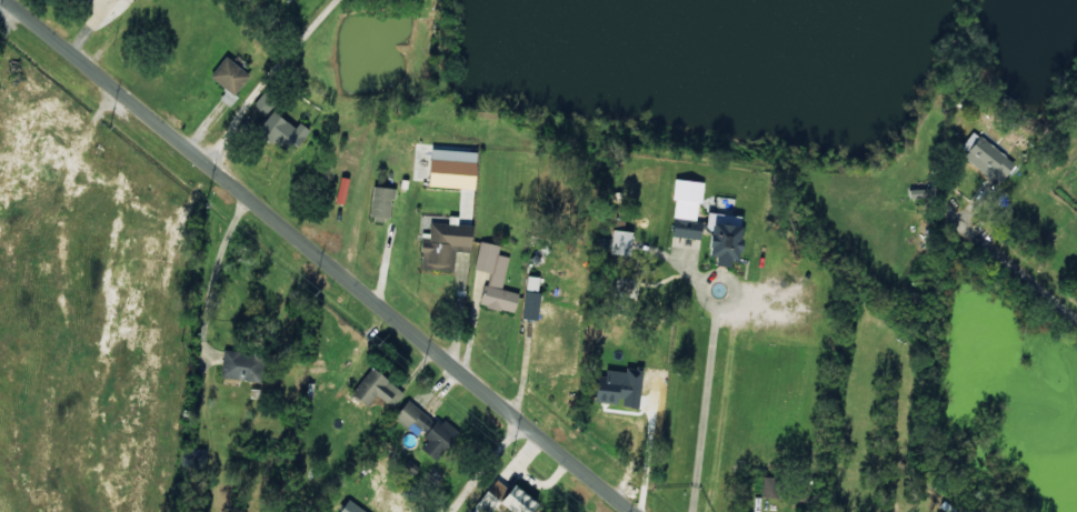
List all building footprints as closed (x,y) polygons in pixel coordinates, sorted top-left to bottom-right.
[(250,76),(226,56),(210,76),(234,96),(250,76)] [(237,98),(227,90),(220,98),(230,107),(237,98)] [(254,108),(268,114),(274,99),(260,93),(254,108)] [(309,130),(300,122),(295,128),(273,110),(258,129),(289,155),(309,130)] [(977,135),(1003,155),(990,171),(965,150),(977,135)] [(428,158),(469,160),(467,188),(426,184),(428,158)] [(702,182),(676,179),(671,237),(700,239),(702,223),(698,222),(702,182)] [(391,217),(392,188),(372,187),(371,217),(391,217)] [(729,267),(730,259),(738,260),(742,217),(710,214),(706,256),(715,257),(714,265),(729,267)] [(421,270),(454,271),(454,252),(471,252),(472,225),(430,223),(429,242),(422,241),(421,270)] [(631,232),(614,230),(610,253),(628,255),(631,232)] [(474,269),(488,272),(481,306),(515,313),(519,292),(502,289),(509,256),(498,254),(500,245),(480,241),(474,269)] [(540,292),(524,291),(523,319),(538,320),(540,292)] [(535,346),(561,349),(563,335),(553,334),(556,305),(540,304),(538,329),(537,328),(535,346)] [(262,383),(266,355),(224,349),(220,377),(262,383)] [(392,408),(404,394),(372,367),(351,393),(367,406),(376,394),(392,408)] [(643,372),(606,367),(605,377),(596,375),(593,401),(619,405),(638,408),(643,372)] [(418,436),(421,433),(428,439),(421,449),(437,461),(460,432),(442,418),(438,423),(408,400),(394,417),(418,436)] [(782,480),(763,477),(760,496),(778,499),(782,480)] [(397,494),(381,484),(370,502),(386,511),(397,494)] [(514,511),(530,511),(537,501),(512,485),(500,503),(514,511)] [(346,501),(340,511),(365,511),(346,501)]
